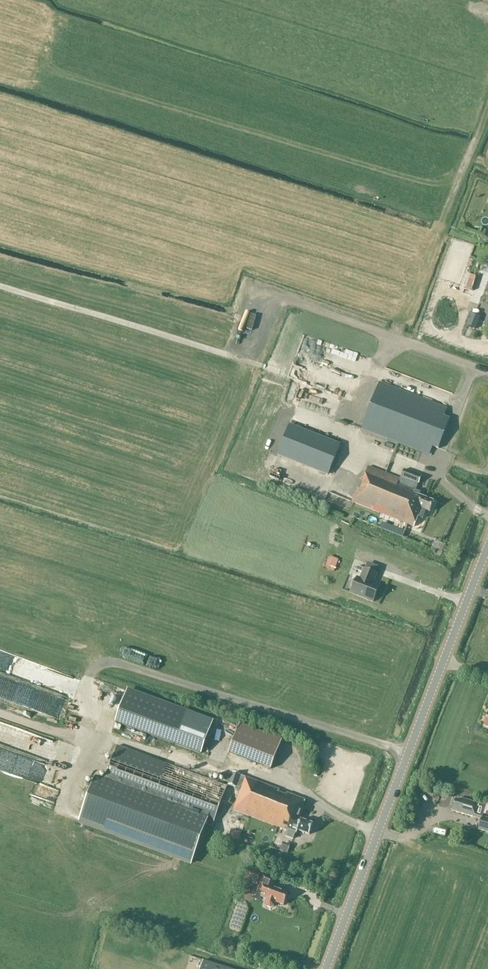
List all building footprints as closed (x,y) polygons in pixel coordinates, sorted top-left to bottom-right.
[(486,227),(474,223),(472,230),(483,234),(486,227)] [(479,317),(472,315),(468,326),(475,328),(479,317)] [(480,323),(478,333),(487,335),(487,325),(480,323)] [(429,455),(447,409),(379,383),(361,429),(429,455)] [(290,425),(278,455),(328,475),(340,445),(290,425)] [(430,513),(434,502),(419,497),(420,493),(398,484),(399,480),(368,467),(363,480),(361,479),(352,502),(414,527),(417,517),(423,519),(426,511),(430,513)] [(419,485),(422,477),(405,470),(401,478),(419,485)] [(351,594),(373,602),(377,592),(372,590),(374,585),(372,584),(376,574),(364,570),(360,580),(357,578),(351,594)] [(212,722),(127,691),(116,722),(201,754),(212,722)] [(282,741),(240,724),(229,753),(271,769),(282,741)] [(222,752),(222,750),(222,749),(221,747),(220,746),(219,745),(217,744),(216,743),(214,743),(213,743),(211,743),(209,744),(208,745),(207,746),(206,748),(205,749),(205,751),(205,753),(206,754),(206,756),(207,757),(208,758),(210,759),(211,760),(213,760),(215,760),(216,760),(218,759),(219,758),(220,757),(221,755),(222,754),(222,752)] [(220,784),(118,747),(104,786),(94,782),(80,822),(191,864),(220,784)] [(305,801),(240,776),(233,773),(228,785),(236,788),(235,790),(240,792),(233,811),(288,831),(285,837),(294,840),(297,831),(309,835),(313,825),(299,820),(303,809),(302,809),(305,801)] [(455,800),(452,811),(481,820),(478,830),(487,833),(487,819),(482,817),(486,805),(478,802),(478,804),(464,800),(464,803),(455,800)] [(257,886),(261,873),(249,869),(244,881),(257,886)] [(280,889),(274,886),(276,881),(264,877),(257,896),(267,899),(265,904),(267,907),(270,908),(274,907),(275,902),(283,905),(288,893),(280,890),(280,889)]
